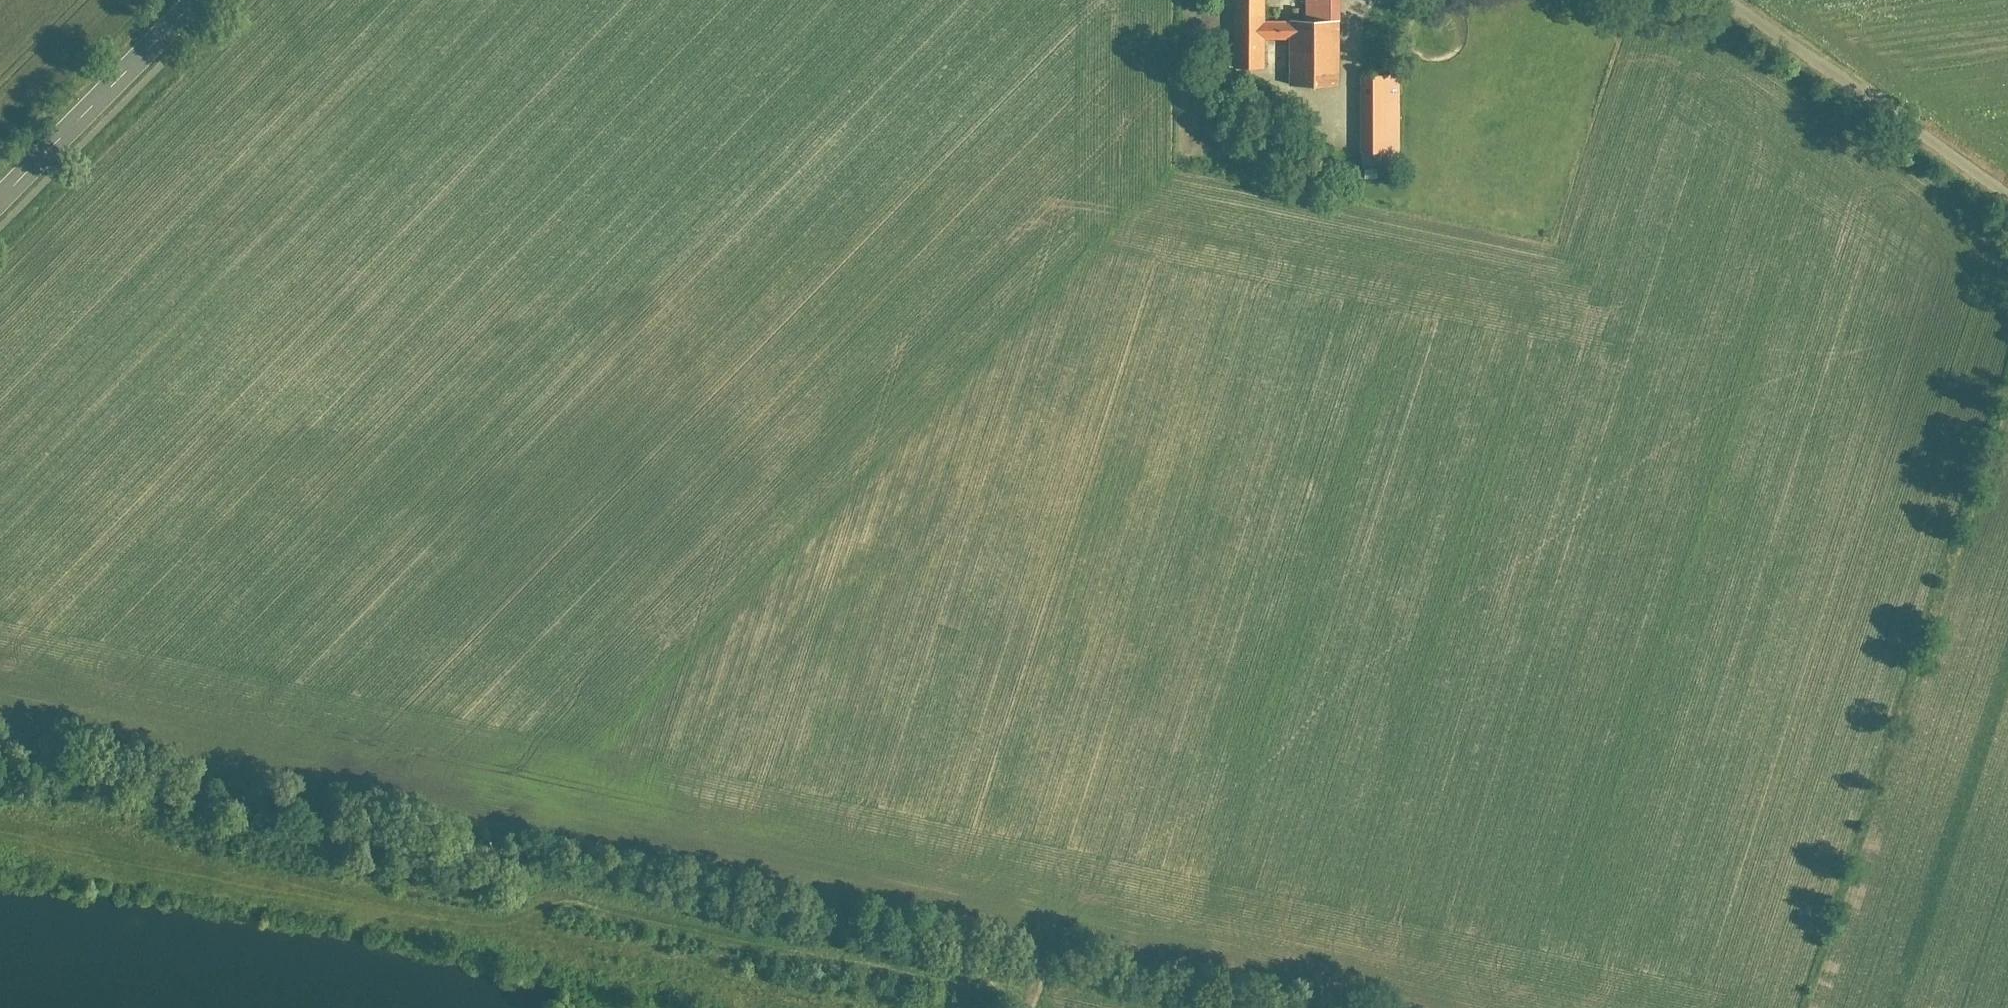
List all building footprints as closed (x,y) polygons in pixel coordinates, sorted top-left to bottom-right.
[(1235,71),(1272,70),(1271,42),(1293,42),(1294,87),(1346,86),(1345,21),(1293,22),(1293,26),(1271,26),(1270,0),(1233,0),(1235,71)] [(1308,18),(1345,17),(1344,0),(1308,0),(1308,18)] [(1360,80),(1364,157),(1403,155),(1399,78),(1360,80)]
